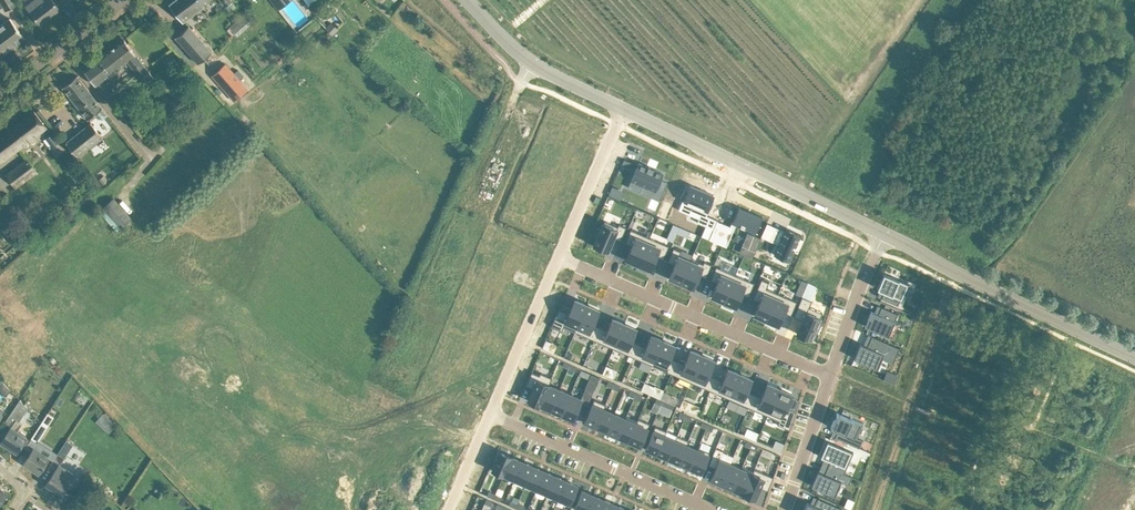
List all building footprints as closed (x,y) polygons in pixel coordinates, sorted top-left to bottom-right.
[(6,10),(16,4),(14,0),(0,0),(6,10)] [(40,25),(48,18),(47,17),(59,8),(53,0),(45,0),(44,1),(44,0),(33,0),(26,6),(30,11),(40,25)] [(169,4),(183,23),(198,12),(197,10),(210,0),(175,0),(169,4)] [(279,9),(290,0),(272,0),(279,9)] [(245,13),(229,27),(237,35),(252,21),(245,13)] [(0,55),(25,37),(10,18),(0,25),(0,55)] [(331,22),(326,27),(333,35),(339,29),(331,22)] [(188,24),(174,36),(198,63),(211,51),(188,24)] [(124,39),(84,70),(96,85),(127,60),(141,78),(141,77),(146,83),(154,77),(149,71),(124,39)] [(225,63),(215,73),(224,83),(231,91),(237,98),(247,88),(239,79),(234,73),(225,63)] [(237,69),(234,73),(239,79),(243,76),(237,69)] [(76,76),(63,86),(62,86),(87,119),(94,114),(97,119),(103,119),(108,115),(77,75),(76,76)] [(104,82),(98,87),(107,97),(113,93),(104,82)] [(175,103),(167,93),(157,101),(165,111),(175,103)] [(34,110),(0,136),(0,162),(47,127),(34,110)] [(91,122),(65,143),(77,157),(103,137),(91,122)] [(46,138),(51,147),(58,143),(52,134),(46,138)] [(86,167),(92,162),(92,158),(90,154),(85,154),(82,157),(82,161),(86,167)] [(27,158),(6,173),(15,185),(36,170),(27,158)] [(638,162),(631,179),(643,185),(640,192),(659,200),(667,182),(660,179),(661,177),(663,173),(653,169),(654,168),(653,168),(653,169),(648,167),(649,166),(648,165),(648,166),(638,162)] [(684,200),(684,201),(692,205),(690,211),(700,215),(698,218),(697,222),(705,225),(701,235),(709,239),(717,220),(718,220),(706,215),(705,214),(706,211),(707,210),(711,199),(713,194),(710,193),(701,189),(701,188),(700,189),(691,185),(689,190),(684,200)] [(112,199),(102,208),(121,229),(131,220),(112,199)] [(717,220),(709,239),(726,246),(727,244),(724,243),(729,231),(732,233),(736,224),(755,233),(756,232),(758,226),(759,225),(760,221),(762,217),(750,211),(750,213),(740,209),(741,207),(738,206),(737,211),(730,226),(717,220)] [(597,237),(593,244),(607,251),(613,237),(620,240),(626,227),(618,223),(617,226),(604,220),(600,228),(597,227),(594,235),(597,237)] [(767,224),(761,236),(762,236),(767,238),(773,226),(768,223),(767,223),(767,224)] [(779,228),(774,241),(779,243),(778,244),(774,254),(775,254),(776,252),(789,258),(788,260),(789,261),(794,250),(797,252),(803,240),(803,239),(800,237),(801,234),(800,234),(799,234),(787,228),(786,227),(784,230),(784,231),(779,228)] [(630,229),(624,242),(631,245),(626,258),(638,264),(650,237),(630,229)] [(650,237),(638,264),(650,269),(656,256),(663,259),(669,245),(650,237)] [(673,247),(667,261),(674,264),(668,277),(681,282),(690,260),(679,255),(681,251),(673,247)] [(690,260),(681,282),(693,288),(699,274),(706,278),(711,264),(704,260),(703,263),(691,258),(690,260)] [(716,266),(710,279),(717,282),(711,296),(723,301),(735,274),(716,266)] [(884,273),(877,288),(880,289),(884,291),(881,298),(898,305),(907,283),(884,273)] [(735,274),(723,301),(735,306),(741,293),(748,296),(754,282),(735,274)] [(761,278),(753,298),(759,301),(754,314),(766,319),(778,293),(766,288),(769,282),(761,278)] [(778,293),(766,319),(778,325),(784,312),(791,315),(797,301),(778,293)] [(802,296),(793,316),(802,320),(797,333),(810,339),(814,331),(817,333),(821,324),(817,323),(822,312),(809,306),(812,300),(802,296)] [(559,308),(551,325),(562,330),(563,326),(575,331),(587,304),(574,299),(569,312),(559,308)] [(587,304),(575,331),(594,339),(600,326),(593,323),(599,309),(587,304)] [(871,310),(864,325),(893,338),(899,323),(894,321),(898,313),(881,306),(878,313),(874,312),(871,310)] [(600,326),(594,339),(613,348),(624,323),(612,318),(607,329),(600,326)] [(624,323),(613,348),(633,356),(639,342),(632,339),(636,328),(624,323)] [(639,342),(633,356),(652,365),(663,340),(650,334),(646,345),(639,342)] [(860,343),(854,357),(877,368),(881,358),(893,363),(899,348),(872,336),(867,346),(863,344),(860,343)] [(663,340),(652,365),(664,370),(671,373),(677,359),(670,356),(675,345),(663,340)] [(677,359),(671,373),(690,381),(702,354),(690,349),(684,362),(677,359)] [(702,354),(690,381),(710,390),(716,376),(709,373),(714,360),(702,354)] [(716,376),(710,390),(729,398),(740,373),(727,368),(723,379),(716,376)] [(531,371),(525,385),(533,388),(528,399),(539,404),(548,384),(549,384),(552,377),(540,372),(539,374),(531,371)] [(570,394),(561,414),(573,419),(580,402),(587,405),(599,377),(591,373),(580,398),(570,394)] [(740,373),(729,398),(748,406),(754,393),(747,390),(752,378),(740,373)] [(0,379),(0,390),(6,396),(11,390),(0,379)] [(754,393),(748,406),(767,415),(779,388),(767,383),(761,396),(754,393)] [(548,384),(539,404),(550,409),(559,389),(549,384),(548,384)] [(779,388),(767,415),(779,420),(777,424),(789,429),(796,411),(786,406),(791,393),(779,388)] [(559,389),(550,409),(561,414),(570,394),(559,389)] [(594,398),(584,421),(595,426),(603,408),(604,408),(606,404),(594,398)] [(10,412),(17,417),(20,419),(27,409),(28,408),(19,399),(10,412)] [(683,399),(679,407),(687,410),(691,402),(683,399)] [(1125,426),(1134,430),(1134,400),(1125,426)] [(603,408),(595,426),(606,431),(614,413),(604,408),(603,408)] [(97,419),(110,431),(118,423),(104,410),(97,419)] [(837,412),(830,427),(834,428),(838,430),(835,437),(859,447),(862,439),(857,437),(863,423),(837,412)] [(30,440),(36,443),(47,427),(46,426),(53,416),(48,413),(30,440)] [(614,413),(606,431),(617,435),(625,418),(625,417),(614,413)] [(625,418),(617,435),(628,440),(637,420),(626,415),(625,417),(625,418)] [(637,420),(628,440),(640,445),(650,423),(638,417),(637,420)] [(1,441),(17,451),(26,437),(17,431),(22,423),(16,419),(1,441)] [(655,425),(645,447),(656,452),(664,435),(665,435),(667,430),(655,425)] [(675,439),(667,457),(678,462),(687,442),(688,442),(689,440),(677,434),(675,439)] [(664,435),(656,452),(667,457),(675,439),(665,435),(664,435)] [(60,464),(73,444),(67,439),(48,468),(54,471),(46,483),(61,493),(74,473),(60,464)] [(776,441),(773,447),(782,451),(784,444),(776,441)] [(827,441),(821,456),(824,457),(830,460),(828,466),(844,473),(853,452),(827,441)] [(687,442),(678,462),(689,467),(698,447),(688,442),(687,442)] [(44,465),(48,468),(53,460),(34,447),(24,462),(39,472),(44,465)] [(698,447),(689,467),(701,472),(710,452),(698,447)] [(500,451),(492,469),(503,474),(511,456),(500,451)] [(413,454),(406,472),(429,481),(436,463),(413,454)] [(511,456),(503,474),(514,479),(522,461),(511,456)] [(719,458),(710,478),(722,483),(730,463),(719,458)] [(522,461),(514,479),(525,483),(533,466),(522,461)] [(730,463),(722,483),(732,488),(741,468),(730,463)] [(741,468),(732,488),(743,493),(753,470),(742,465),(741,468)] [(533,466),(525,483),(536,488),(544,471),(533,466)] [(817,470),(811,485),(835,495),(841,481),(849,484),(852,476),(844,473),(828,466),(825,473),(819,470),(817,470)] [(753,470),(743,493),(755,498),(760,487),(767,490),(773,476),(754,468),(753,470)] [(544,471),(536,488),(547,493),(555,475),(544,471)] [(406,472),(398,490),(422,499),(429,481),(406,472)] [(555,475),(547,493),(558,498),(566,480),(555,475)] [(566,480),(558,498),(570,503),(577,485),(566,480)] [(574,507),(580,509),(586,509),(593,494),(581,489),(574,507)] [(391,508),(396,509),(417,509),(422,499),(398,490),(391,508)] [(586,509),(599,509),(604,499),(593,494),(586,509)] [(803,509),(841,509),(841,508),(817,498),(814,504),(810,503),(807,501),(804,508),(803,509)] [(599,509),(612,509),(615,504),(604,499),(599,509)]
